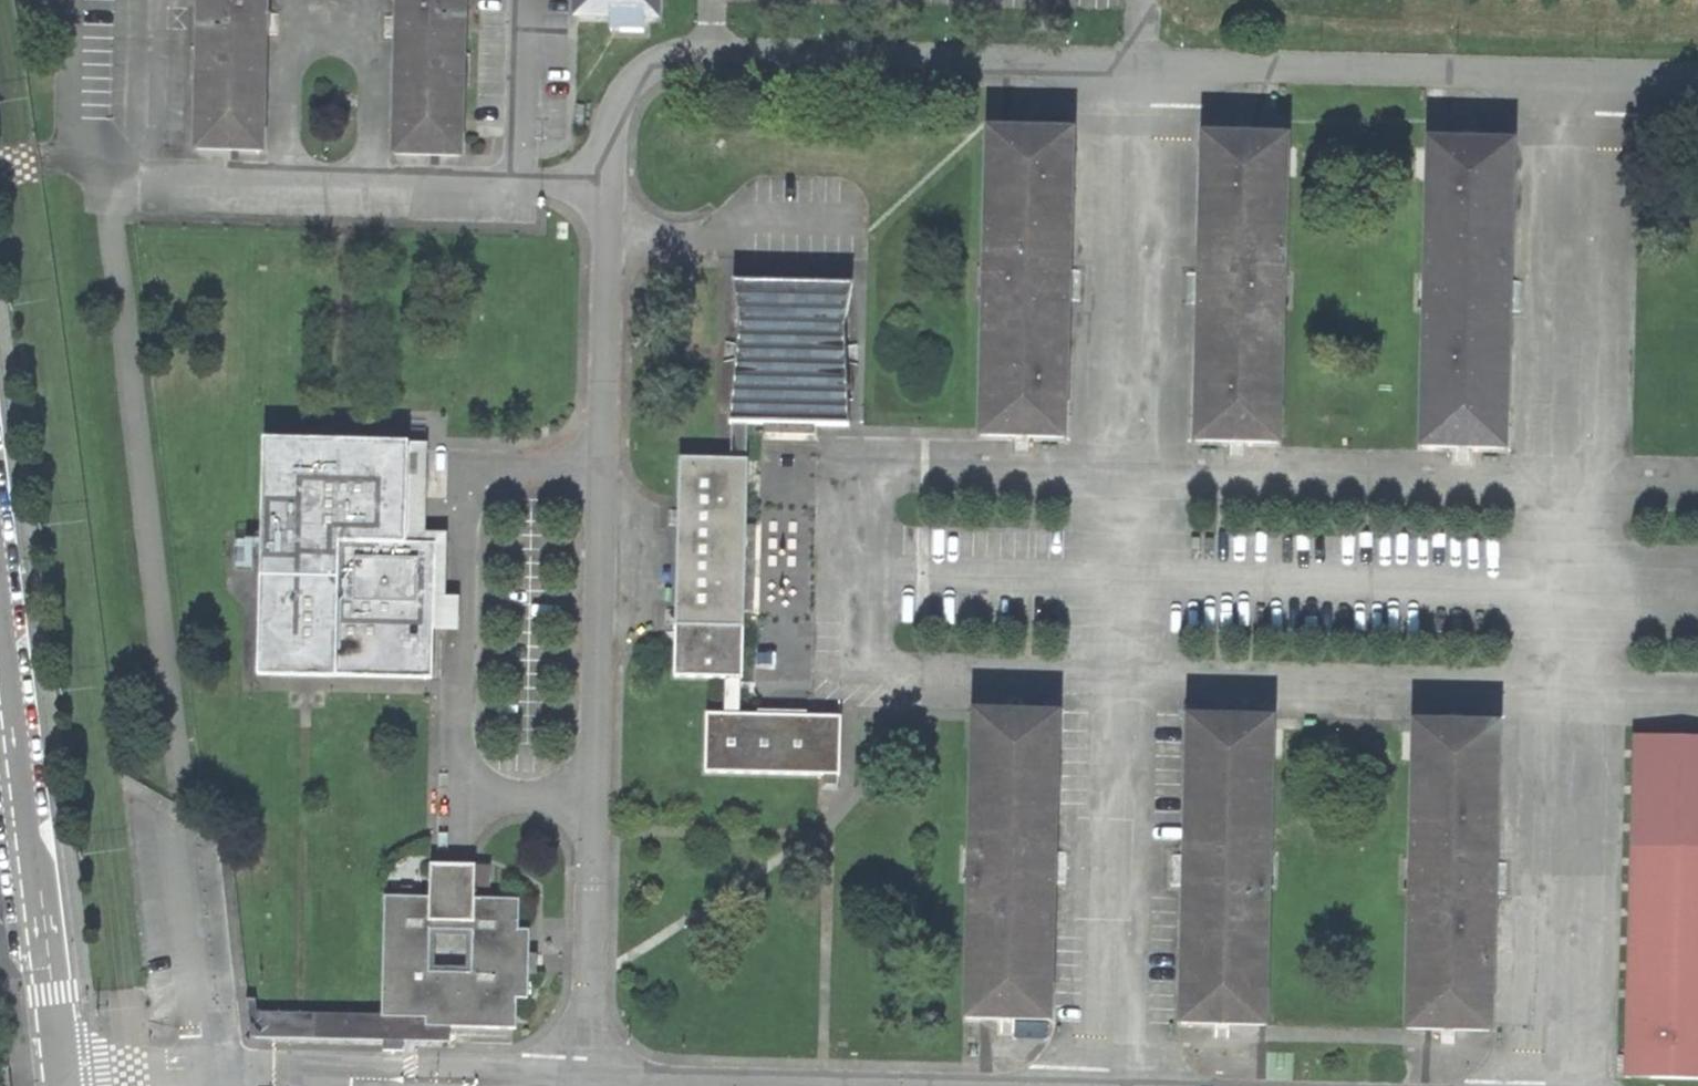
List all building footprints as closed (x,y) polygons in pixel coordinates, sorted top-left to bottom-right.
[(266,154),(269,0),(197,0),(194,152),(266,154)] [(464,158),(468,0),(396,0),(392,157),(464,158)] [(573,21),(661,23),(661,0),(574,0),(573,21)] [(978,439),(1068,441),(1076,131),(985,129),(978,439)] [(1192,445),(1283,447),(1291,138),(1200,136),(1192,445)] [(1418,450),(1509,452),(1517,143),(1426,141),(1418,450)] [(705,774),(842,777),(843,718),(741,714),(740,680),(743,680),(748,460),(749,427),(851,428),(846,327),(854,286),(734,281),(742,324),(730,426),(730,459),(680,459),(675,679),(724,679),(725,713),(705,713),(705,774)] [(337,676),(432,678),(435,544),(406,543),(409,444),(264,441),(258,680),(337,682),(337,676)] [(1055,716),(975,714),(969,1019),(1049,1021),(1052,880),(1056,880),(1056,853),(1052,853),(1055,716)] [(1181,1024),(1267,1025),(1273,723),(1188,721),(1185,853),(1181,854),(1182,881),(1184,881),(1181,1024)] [(1496,727),(1415,725),(1408,1027),(1490,1030),(1496,727)] [(1635,737),(1625,1078),(1697,1080),(1697,739),(1635,737)] [(384,1014),(384,1018),(426,1019),(426,1029),(450,1029),(516,1030),(516,999),(528,999),(529,931),(518,931),(518,902),(474,901),(474,864),(429,864),(429,897),(385,897),(384,1014)] [(426,1019),(384,1018),(384,1014),(257,1013),(255,999),(249,1000),(253,1037),(450,1041),(450,1029),(426,1029),(426,1019)]
